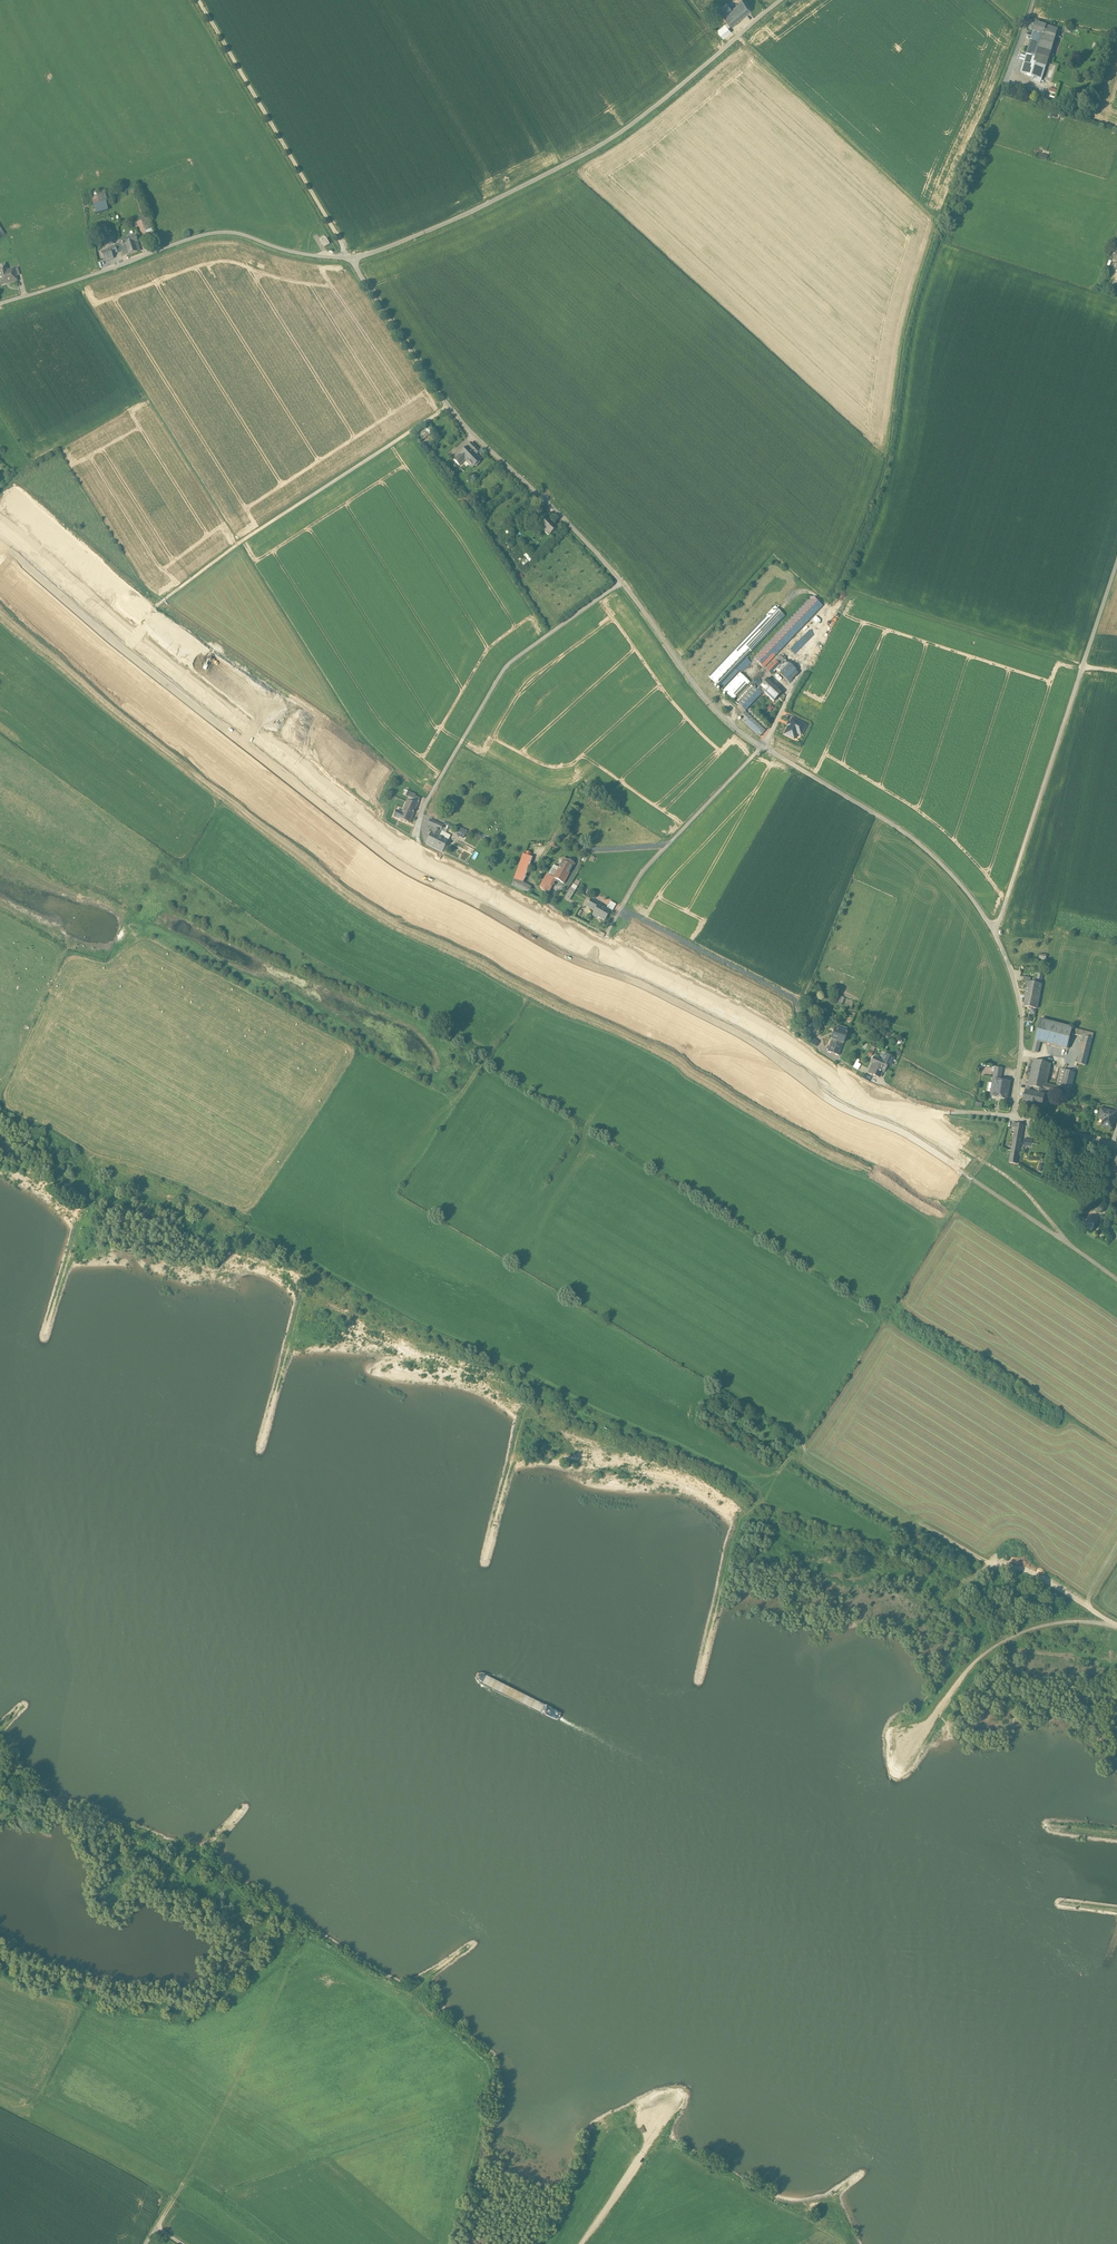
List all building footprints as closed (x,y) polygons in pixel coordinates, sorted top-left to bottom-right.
[(732,9),(731,10),(739,19),(746,13),(747,13),(748,12),(750,10),(742,0),(732,9)] [(732,9),(727,4),(720,10),(724,15),(731,10),(732,9)] [(739,19),(731,10),(724,15),(732,25),(739,19)] [(717,31),(723,38),(731,31),(725,24),(717,31)] [(1046,26),(1036,24),(1034,32),(1037,33),(1036,37),(1042,38),(1039,48),(1055,53),(1055,52),(1057,46),(1058,43),(1054,42),(1057,30),(1050,28),(1050,26),(1046,25),(1046,26)] [(1037,33),(1034,32),(1021,73),(1042,80),(1048,59),(1052,60),(1055,53),(1039,48),(1042,38),(1036,37),(1037,33)] [(107,180),(103,160),(97,161),(100,182),(107,180)] [(110,209),(106,190),(91,194),(95,212),(110,209)] [(157,235),(151,218),(142,222),(148,238),(157,235)] [(141,250),(137,235),(120,240),(124,255),(141,250)] [(329,245),(326,239),(321,242),(325,247),(329,245)] [(5,251),(11,248),(9,245),(0,249),(0,258),(7,255),(5,251)] [(115,259),(110,247),(98,251),(102,263),(115,259)] [(18,281),(14,269),(7,272),(5,265),(0,266),(0,283),(1,286),(18,281)] [(482,453),(473,443),(453,461),(461,468),(467,462),(475,470),(484,461),(479,456),(482,453)] [(550,537),(559,527),(549,518),(540,527),(550,537)] [(776,657),(824,607),(813,597),(754,658),(763,667),(774,655),(776,657)] [(709,678),(720,687),(786,617),(775,607),(709,678)] [(798,673),(781,657),(773,665),(790,681),(798,673)] [(746,712),(765,694),(758,687),(756,689),(750,685),(751,683),(741,674),(724,691),(735,701),(748,688),(752,691),(739,705),(746,712)] [(769,679),(759,688),(775,702),(784,694),(769,679)] [(761,737),(769,728),(750,710),(740,719),(761,737)] [(802,737),(807,726),(790,718),(782,735),(796,742),(799,736),(802,737)] [(392,818),(410,826),(419,807),(406,801),(402,810),(397,807),(392,818)] [(446,826),(431,820),(428,826),(434,829),(427,843),(445,853),(450,841),(441,836),(444,832),(446,826)] [(457,835),(464,838),(467,829),(460,827),(457,835)] [(522,853),(512,888),(528,892),(530,884),(524,883),(531,856),(522,853)] [(540,887),(549,891),(555,879),(546,874),(540,887)] [(573,883),(565,897),(570,900),(578,886),(573,883)] [(607,907),(616,912),(620,905),(610,900),(607,907)] [(605,923),(612,912),(598,904),(591,916),(605,923)] [(1029,982),(1028,982),(1025,994),(1026,995),(1023,1006),(1036,1009),(1037,1004),(1041,985),(1036,984),(1029,982)] [(1041,1020),(1035,1041),(1041,1043),(1067,1051),(1073,1029),(1041,1020)] [(832,1038),(843,1042),(847,1033),(833,1028),(830,1037),(832,1038)] [(1083,1037),(1076,1064),(1086,1067),(1093,1040),(1083,1037)] [(838,1055),(843,1042),(832,1038),(828,1051),(838,1055)] [(882,1061),(888,1064),(890,1065),(893,1058),(885,1054),(882,1061)] [(888,1064),(882,1061),(874,1057),(871,1063),(873,1064),(869,1073),(880,1078),(882,1072),(884,1073),(888,1064)] [(1034,1061),(1028,1088),(1034,1089),(1043,1091),(1045,1092),(1045,1089),(1051,1065),(1034,1061)] [(992,1083),(996,1083),(997,1079),(1001,1080),(1003,1068),(995,1067),(992,1083)] [(1057,1089),(1056,1094),(1069,1097),(1075,1073),(1060,1070),(1060,1071),(1061,1072),(1057,1089)] [(871,1078),(864,1074),(861,1078),(869,1082),(871,1078)] [(1001,1080),(997,1079),(996,1083),(994,1096),(1007,1099),(1010,1081),(1001,1080)] [(1027,1093),(1026,1093),(1023,1104),(1030,1106),(1030,1107),(1035,1108),(1036,1107),(1042,1109),(1044,1097),(1042,1097),(1033,1095),(1027,1093)] [(1101,1109),(1098,1119),(1104,1120),(1102,1126),(1112,1129),(1116,1113),(1101,1109)] [(1024,1125),(1012,1123),(1011,1128),(1015,1128),(1009,1162),(1017,1163),(1024,1125)] [(1085,1228),(1086,1230),(1088,1231),(1089,1232),(1091,1232),(1093,1231),(1094,1229),(1095,1227),(1095,1225),(1094,1223),(1092,1222),(1090,1221),(1088,1222),(1086,1223),(1085,1224),(1085,1226),(1085,1228)]
